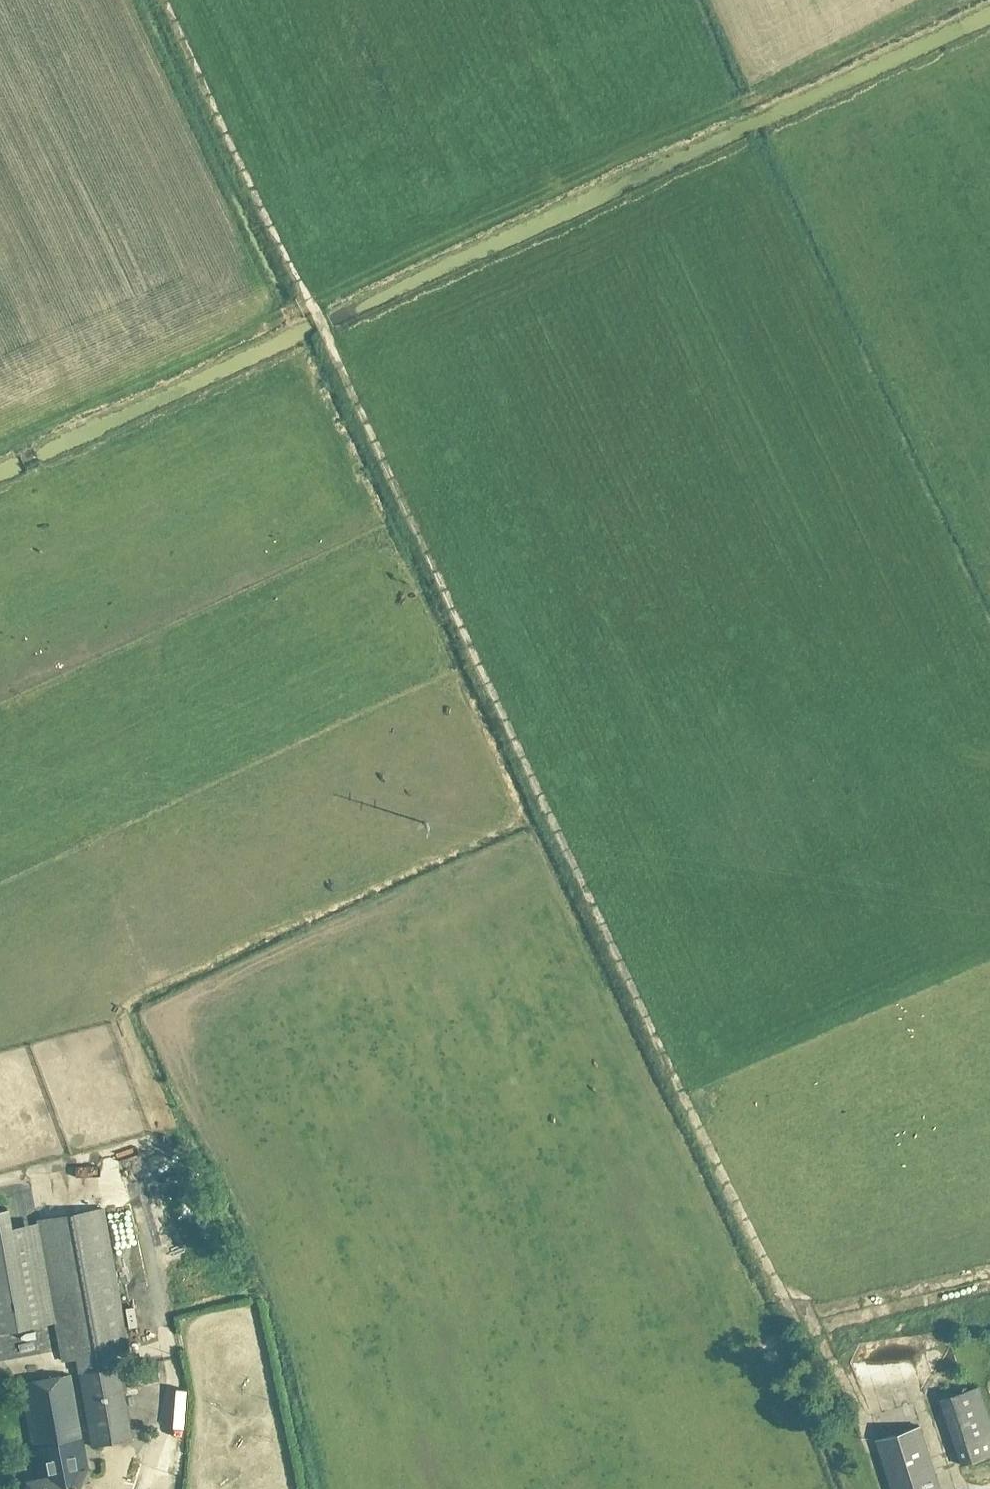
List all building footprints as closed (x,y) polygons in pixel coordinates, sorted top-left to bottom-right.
[(0,1209),(0,1331),(53,1321),(35,1223),(9,1227),(6,1208),(0,1209)] [(130,1439),(114,1351),(128,1348),(102,1208),(36,1220),(62,1360),(75,1358),(91,1446),(130,1439)] [(144,1381),(157,1378),(153,1362),(141,1364),(144,1381)] [(69,1374),(21,1383),(38,1478),(26,1481),(27,1488),(89,1488),(69,1374)] [(940,1399),(962,1465),(989,1455),(989,1425),(977,1387),(940,1399)] [(919,1425),(876,1439),(891,1488),(939,1488),(919,1425)] [(197,1477),(197,1488),(275,1488),(275,1475),(197,1477)] [(297,1478),(276,1479),(277,1488),(298,1488),(297,1478)]
